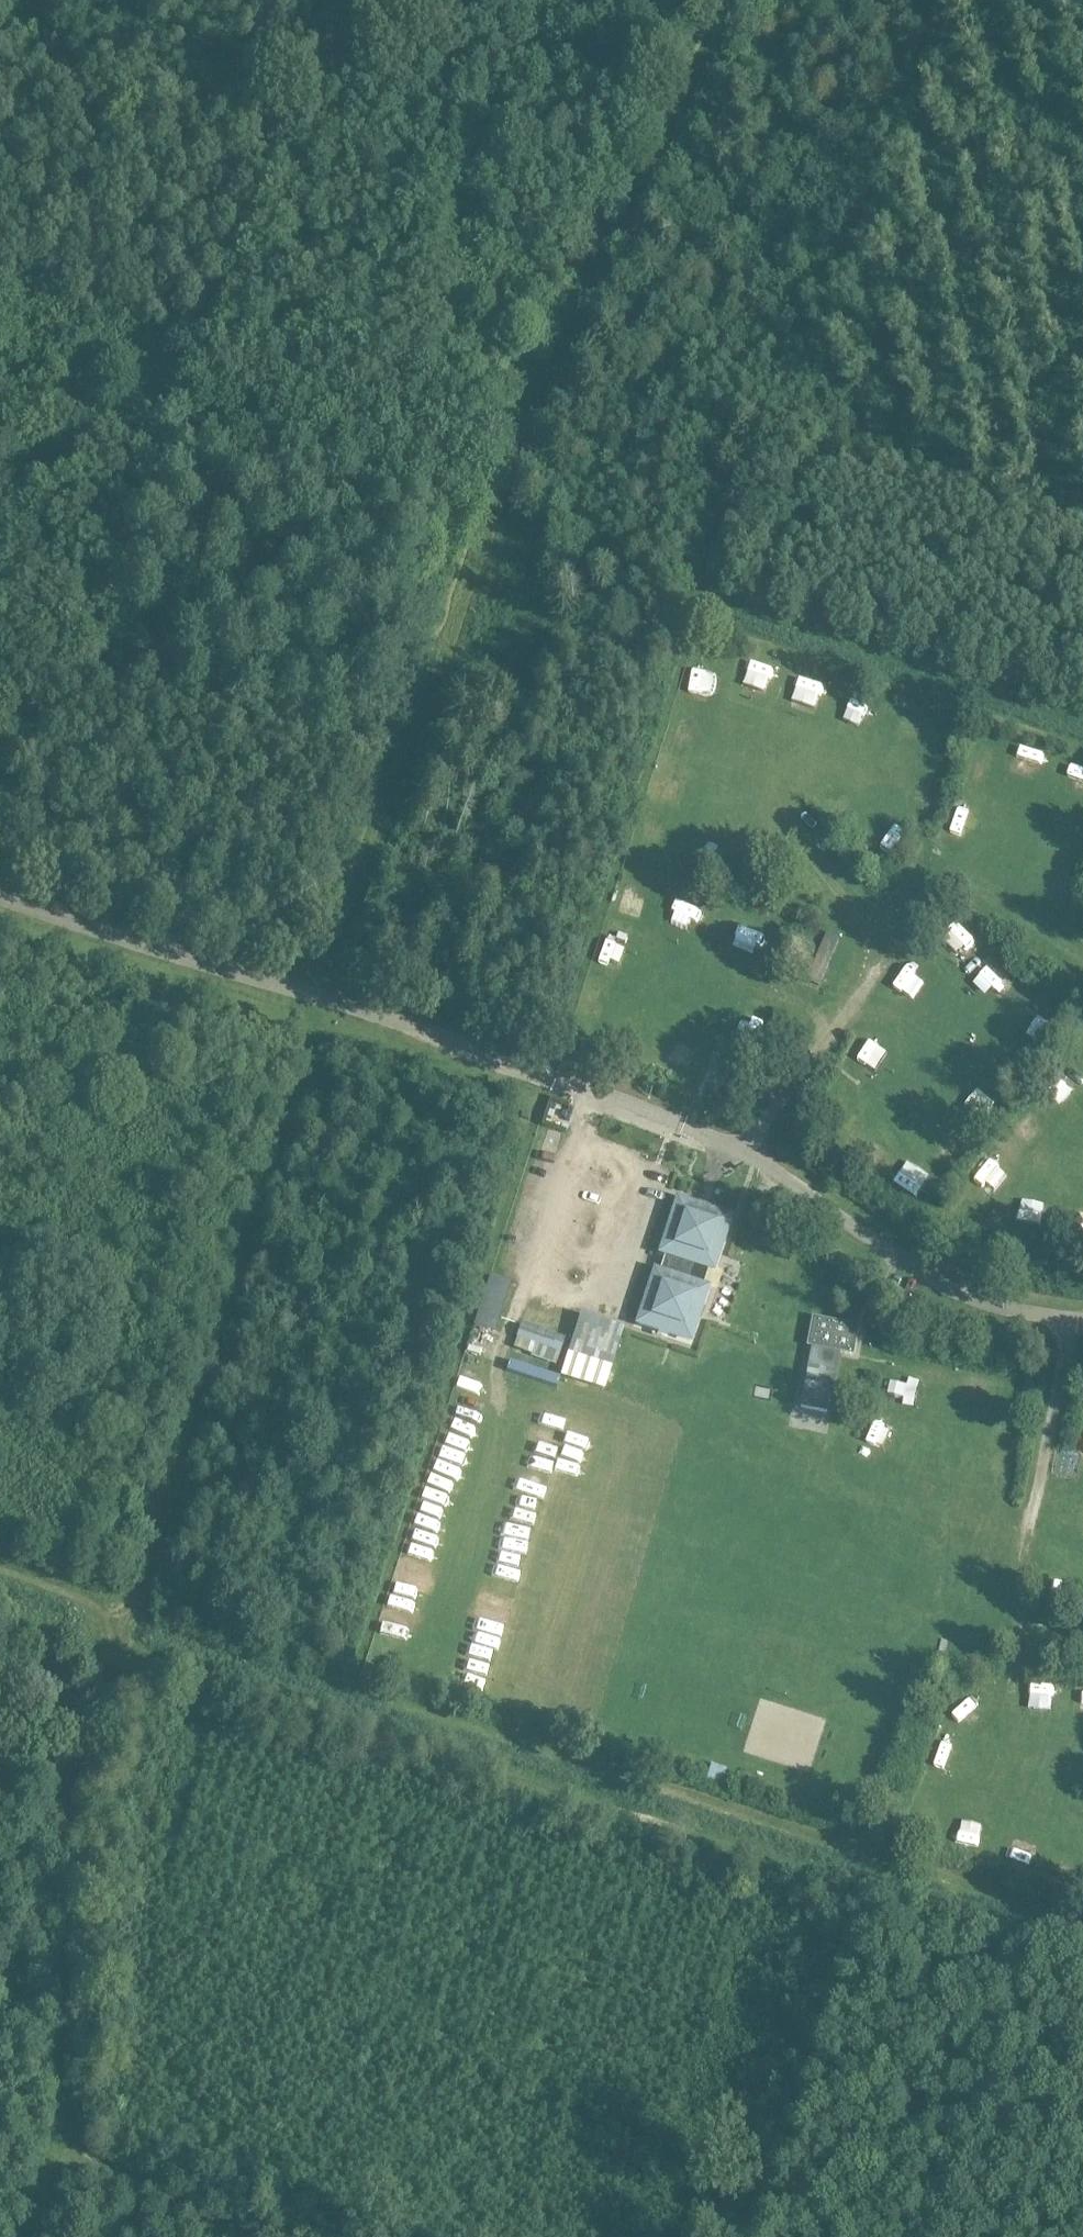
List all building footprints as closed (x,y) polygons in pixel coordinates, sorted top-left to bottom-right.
[(691,671),(685,695),(709,701),(716,677),(691,671)] [(854,689),(849,706),(873,713),(878,695),(854,689)] [(1023,745),(1021,757),(1055,764),(1057,751),(1023,745)] [(1069,789),(1082,794),(1082,772),(1077,769),(1069,789)] [(952,821),(977,827),(984,804),(958,798),(952,821)] [(903,819),(883,824),(888,842),(908,837),(903,819)] [(1075,829),(1068,847),(1082,853),(1082,832),(1075,829)] [(702,861),(725,865),(728,844),(705,840),(702,861)] [(957,941),(966,932),(948,915),(939,925),(957,941)] [(840,939),(828,933),(806,981),(819,986),(840,939)] [(993,948),(976,962),(993,983),(1009,969),(993,948)] [(905,995),(918,975),(900,963),(887,983),(905,995)] [(1045,1019),(1042,1037),(1055,1039),(1058,1021),(1045,1019)] [(1032,1046),(1015,1056),(1026,1073),(1043,1063),(1032,1046)] [(1082,1079),(1082,1053),(1073,1048),(1062,1066),(1082,1079)] [(979,1105),(989,1112),(1000,1096),(989,1089),(979,1105)] [(729,1217),(678,1200),(661,1252),(665,1254),(659,1273),(655,1272),(638,1323),(690,1340),(707,1288),(703,1287),(709,1268),(713,1269),(729,1217)] [(1044,1220),(1043,1200),(1019,1202),(1020,1222),(1044,1220)] [(490,1276),(473,1326),(496,1334),(512,1283),(490,1276)] [(611,1323),(570,1309),(558,1342),(600,1357),(611,1323)] [(812,1348),(850,1355),(856,1327),(817,1320),(812,1348)] [(551,1349),(555,1336),(522,1324),(514,1346),(531,1352),(534,1343),(551,1349)] [(831,1372),(809,1368),(801,1408),(823,1412),(831,1372)] [(522,1370),(519,1381),(539,1387),(542,1376),(522,1370)] [(462,1377),(459,1389),(485,1395),(488,1383),(462,1377)] [(468,1395),(462,1405),(480,1415),(486,1406),(468,1395)] [(473,1448),(460,1444),(464,1434),(447,1429),(436,1461),(465,1471),(473,1448)] [(435,1482),(434,1493),(458,1497),(459,1486),(435,1482)] [(430,1492),(422,1516),(450,1525),(458,1501),(430,1492)] [(417,1529),(414,1538),(442,1546),(444,1537),(417,1529)] [(391,1603),(390,1614),(417,1619),(419,1607),(391,1603)] [(461,1651),(457,1675),(485,1679),(488,1655),(461,1651)] [(1029,1684),(1029,1696),(1057,1697),(1057,1685),(1029,1684)] [(969,1726),(944,1721),(940,1745),(965,1750),(969,1726)]
